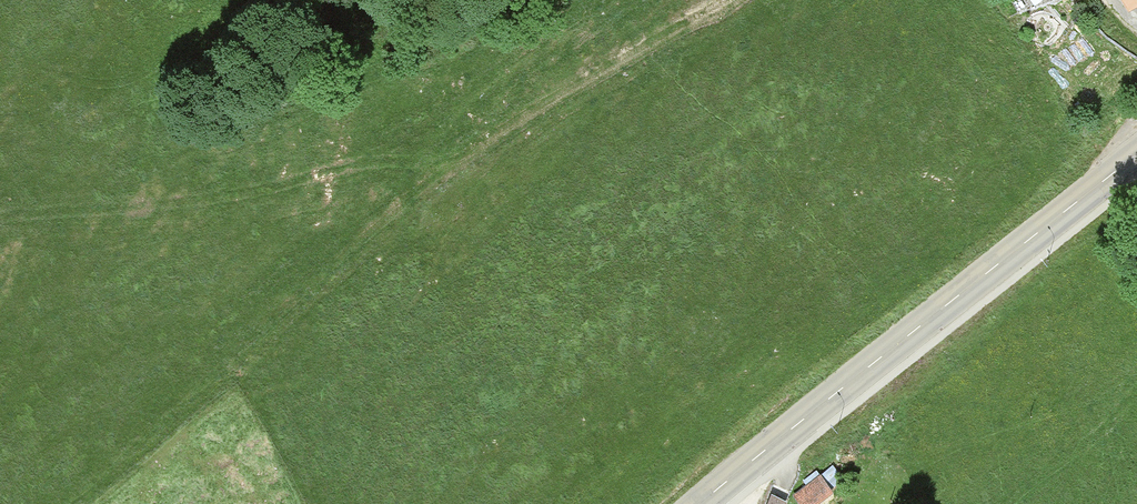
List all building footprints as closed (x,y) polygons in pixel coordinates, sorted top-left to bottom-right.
[(795,491),(806,503),(813,503),(837,484),(823,467),(795,491)]
